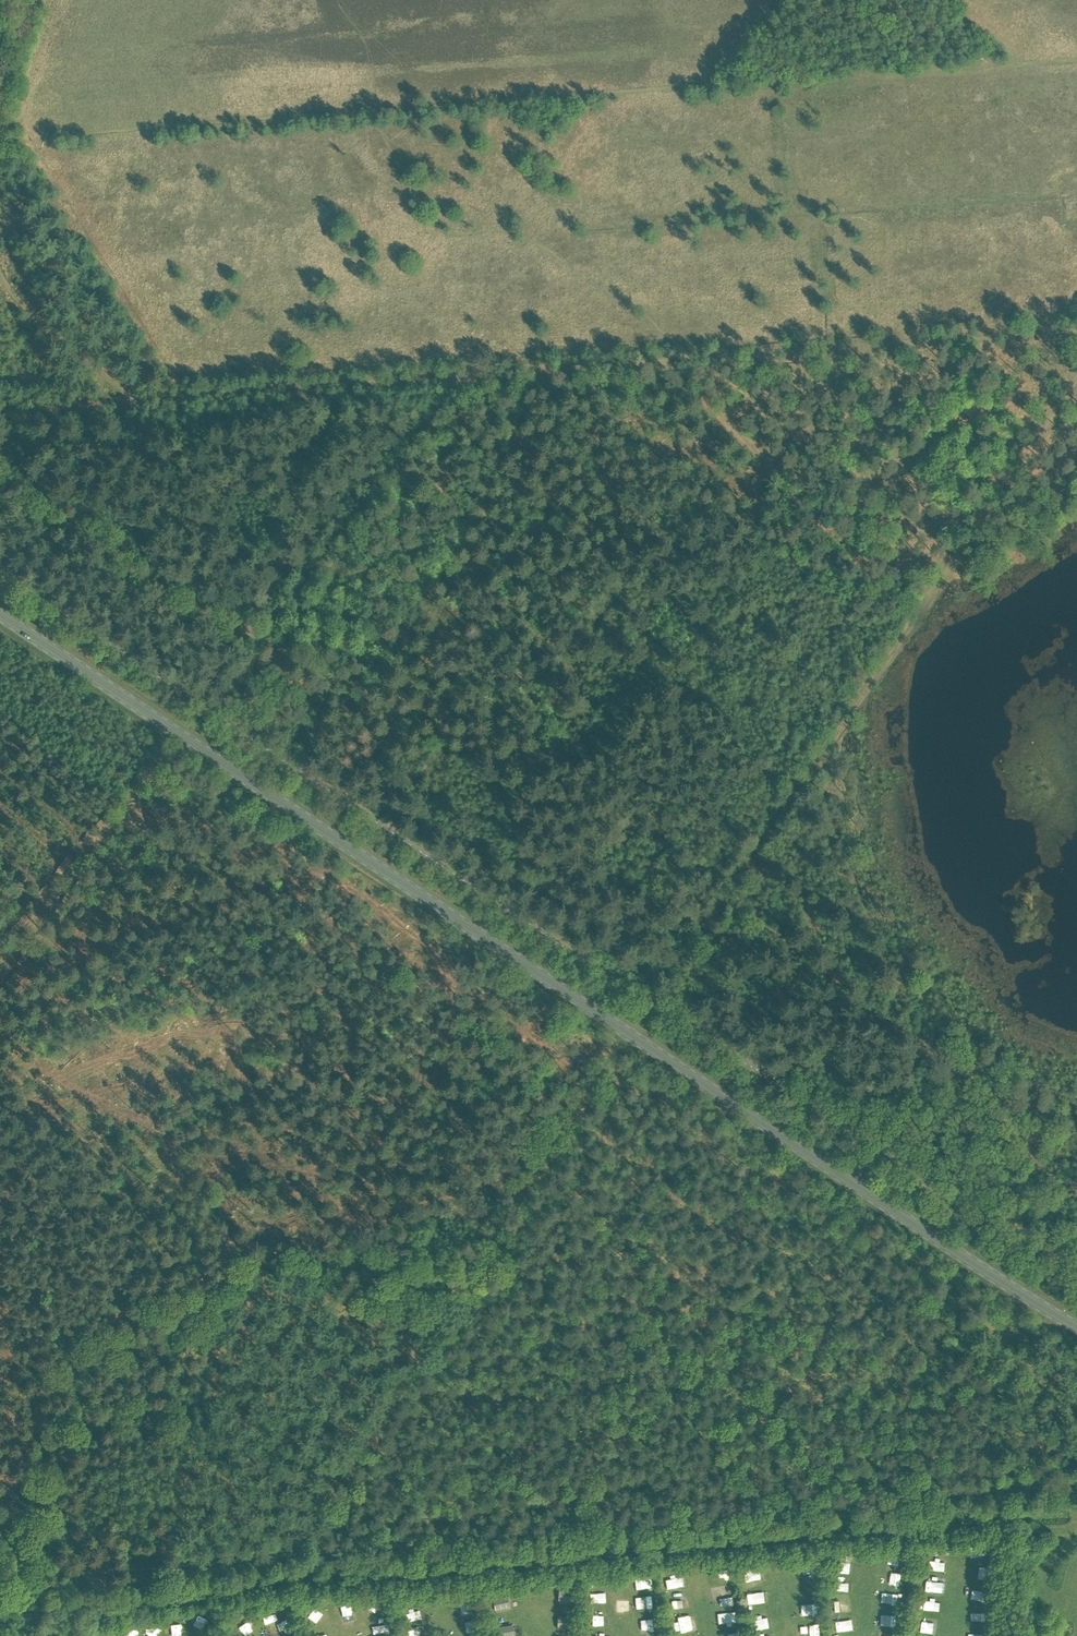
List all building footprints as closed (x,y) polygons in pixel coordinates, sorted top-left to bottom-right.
[(838,1578),(848,1580),(850,1573),(840,1570),(838,1578)] [(681,1583),(669,1584),(670,1595),(681,1594),(681,1583)] [(923,1586),(923,1598),(939,1598),(939,1586),(923,1586)] [(976,1597),(974,1607),(983,1610),(986,1599),(976,1597)] [(673,1617),(685,1616),(684,1605),(672,1606),(673,1617)] [(756,1624),(758,1634),(769,1632),(766,1621),(756,1624)] [(834,1635),(842,1635),(842,1624),(834,1624),(834,1635)] [(646,1635),(656,1635),(656,1626),(645,1626),(646,1635)]
